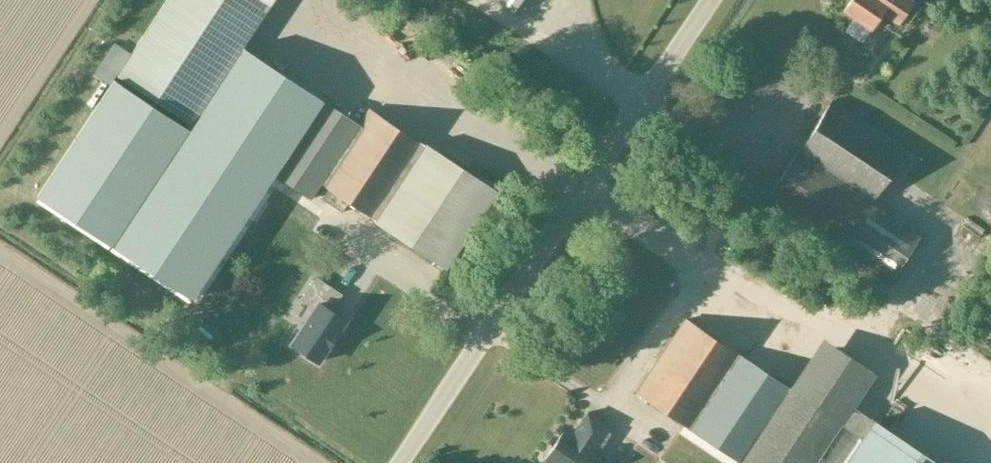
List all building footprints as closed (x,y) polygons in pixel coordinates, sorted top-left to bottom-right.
[(111,247),(191,301),(275,176),(273,175),(212,135),(261,62),(242,49),(271,5),(270,4),(272,0),(167,0),(119,73),(156,98),(153,102),(190,126),(188,129),(189,129),(111,247)] [(520,0),(496,0),(513,11),(520,0)] [(843,11),(870,30),(881,13),(898,24),(913,2),(911,0),(851,0),(843,11)] [(424,146),(369,110),(359,125),(262,60),(261,62),(212,135),(273,175),(275,176),(310,199),(320,183),(375,219),(373,222),(444,269),(496,191),(425,144),(424,146)] [(187,128),(114,80),(34,202),(106,250),(187,128)] [(906,149),(832,101),(766,199),(890,281),(919,237),(869,204),(906,149)] [(693,173),(696,168),(687,162),(684,168),(693,173)] [(315,308),(291,344),(318,362),(345,320),(330,310),(341,294),(316,278),(301,300),(315,308)] [(789,389),(686,320),(636,393),(741,462),(814,462),(845,417),(856,400),(874,373),(823,339),(789,389)] [(544,459),(550,462),(595,462),(598,457),(592,453),(609,427),(587,413),(570,438),(562,433),(544,459)] [(851,453),(844,462),(866,462),(851,453)]
